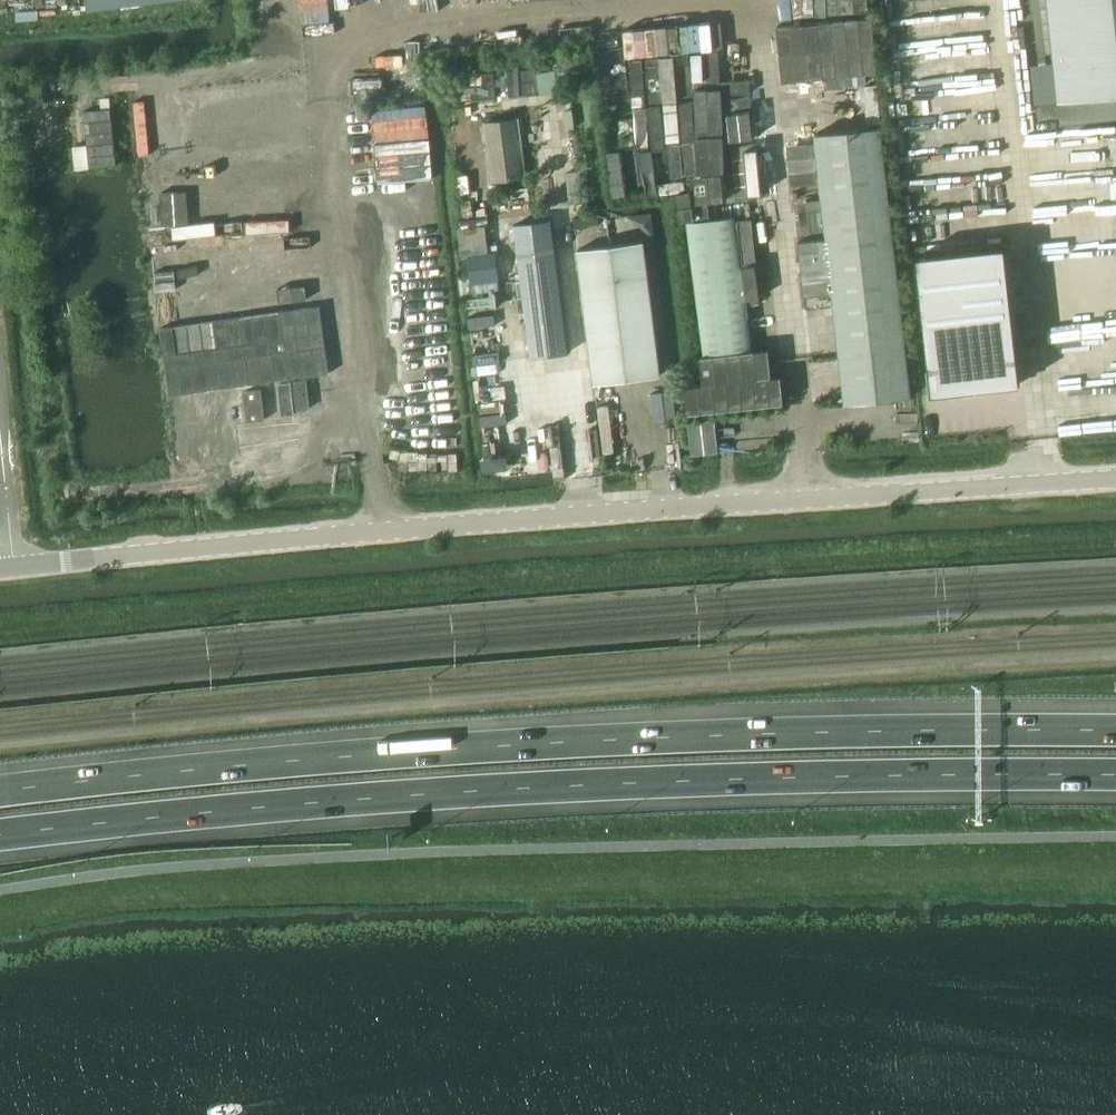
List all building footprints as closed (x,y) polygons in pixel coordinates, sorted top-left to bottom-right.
[(1056,63),(1060,102),(1060,103),(1115,97),(1115,0),(1049,0),(1056,63)] [(541,67),(508,70),(509,97),(542,95),(541,67)] [(494,72),(461,74),(463,100),(496,98),(494,72)] [(203,99),(175,102),(182,181),(211,179),(203,99)] [(493,180),(524,176),(517,119),(486,123),(493,180)] [(546,122),(528,124),(530,146),(548,145),(546,122)] [(824,215),(801,218),(808,303),(834,301),(844,404),(912,396),(882,127),(815,135),(824,215)] [(580,195),(572,196),(573,210),(583,208),(582,199),(582,195),(580,195)] [(599,215),(574,218),(576,228),(600,225),(599,215)] [(736,217),(688,224),(705,355),(754,348),(736,217)] [(551,220),(515,224),(520,265),(522,286),(531,358),(568,353),(557,261),(552,229),(551,220)] [(578,250),(595,384),(661,375),(644,241),(578,250)] [(1005,247),(916,257),(931,394),(1020,384),(1005,247)]
